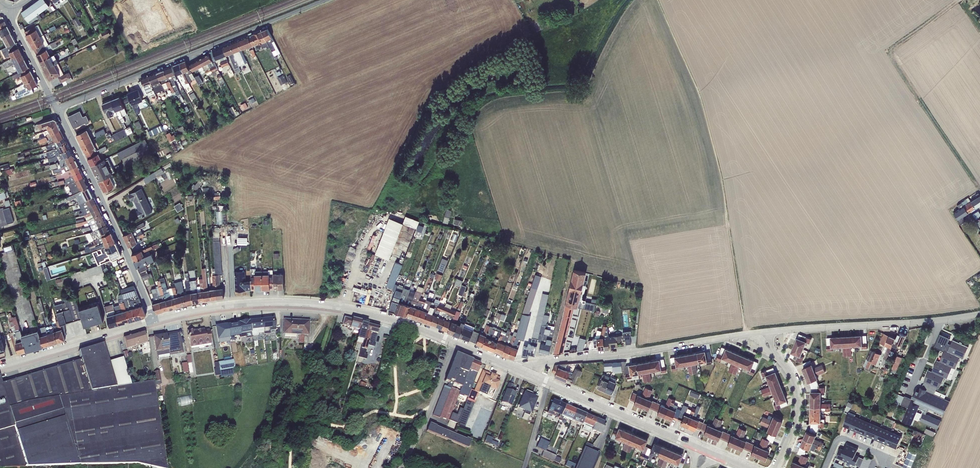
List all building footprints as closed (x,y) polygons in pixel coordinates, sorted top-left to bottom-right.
[(32,4),(39,14),(50,6),(45,0),(39,0),(33,5),(32,4)] [(137,4),(140,11),(153,4),(151,0),(144,0),(137,4)] [(39,14),(32,4),(22,12),(28,21),(36,15),(38,18),(39,20),(42,18),(39,14)] [(157,11),(144,18),(148,25),(161,18),(160,18),(157,11)] [(30,24),(38,18),(36,15),(28,21),(30,24)] [(81,23),(77,17),(72,20),(76,26),(81,23)] [(161,18),(148,25),(152,33),(164,26),(164,25),(161,18)] [(99,23),(93,26),(96,32),(102,29),(99,23)] [(38,24),(25,31),(30,41),(43,34),(38,24)] [(11,31),(7,25),(0,29),(0,34),(1,36),(3,35),(11,31)] [(267,28),(261,31),(270,47),(276,59),(277,58),(276,55),(280,53),(267,28)] [(108,29),(101,33),(104,38),(111,35),(108,29)] [(8,46),(16,42),(11,31),(3,35),(6,42),(4,43),(6,46),(8,45),(8,46)] [(270,47),(261,31),(248,36),(252,46),(261,43),(262,48),(266,46),(267,48),(270,47)] [(43,34),(30,41),(35,51),(49,44),(43,34)] [(252,46),(248,36),(238,40),(241,50),(252,46)] [(49,44),(35,51),(40,62),(51,56),(47,49),(52,47),(53,48),(60,44),(59,41),(62,39),(61,38),(49,44)] [(241,50),(238,40),(230,44),(234,53),(233,53),(234,56),(234,57),(235,61),(236,60),(239,66),(245,64),(240,51),(241,50)] [(12,58),(22,53),(16,42),(8,46),(2,49),(6,58),(11,55),(12,58)] [(234,53),(230,44),(222,47),(226,56),(229,55),(236,71),(241,69),(239,66),(236,60),(235,61),(234,57),(234,56),(233,53),(234,53)] [(226,56),(222,47),(209,52),(214,61),(216,60),(220,59),(221,61),(220,62),(222,66),(229,64),(226,56)] [(15,63),(24,58),(22,53),(12,58),(2,63),(5,68),(15,63)] [(51,56),(40,62),(44,69),(58,62),(54,54),(51,56)] [(199,59),(205,72),(207,75),(212,72),(214,76),(217,74),(220,80),(222,78),(221,76),(222,76),(214,62),(213,63),(208,54),(199,59)] [(19,72),(29,67),(24,58),(15,63),(19,72)] [(205,72),(199,59),(189,64),(193,71),(199,68),(202,74),(205,72)] [(185,60),(180,63),(189,82),(192,81),(191,80),(195,78),(194,77),(190,69),(189,70),(185,60)] [(58,62),(44,69),(50,80),(58,76),(59,77),(58,77),(61,83),(62,82),(64,86),(67,84),(67,83),(73,80),(69,72),(68,73),(68,72),(64,74),(58,62)] [(180,63),(174,65),(184,88),(190,86),(189,82),(180,63)] [(172,66),(164,69),(175,92),(178,98),(179,97),(182,102),(184,100),(180,94),(176,84),(174,80),(177,79),(172,66)] [(25,83),(35,78),(29,67),(19,72),(12,75),(14,79),(19,77),(20,80),(22,79),(25,83)] [(164,69),(156,72),(165,90),(170,88),(172,93),(175,92),(164,69)] [(287,82),(281,71),(275,74),(282,87),(285,85),(284,83),(287,82)] [(156,72),(149,75),(155,93),(165,90),(156,72)] [(149,75),(141,78),(142,81),(148,94),(149,96),(155,93),(149,75)] [(199,75),(194,77),(195,78),(198,84),(202,82),(199,75)] [(31,87),(37,84),(35,78),(25,83),(21,85),(23,89),(18,91),(15,93),(18,98),(34,92),(31,87)] [(148,94),(142,81),(138,83),(145,95),(148,94)] [(138,89),(128,93),(129,97),(131,100),(137,114),(140,113),(138,107),(139,104),(138,102),(143,100),(138,89)] [(120,97),(111,100),(117,113),(122,123),(124,122),(125,121),(123,116),(127,114),(120,97)] [(111,100),(102,104),(106,112),(108,117),(114,115),(113,112),(114,111),(116,114),(117,113),(111,100)] [(233,106),(230,108),(232,113),(233,112),(235,116),(240,113),(239,111),(236,112),(233,106)] [(76,116),(69,119),(73,128),(85,122),(86,124),(90,122),(86,115),(83,117),(80,111),(75,114),(76,116)] [(48,128),(58,124),(56,120),(54,121),(54,119),(34,125),(36,130),(39,128),(40,130),(47,127),(48,128)] [(124,122),(122,123),(125,128),(128,135),(133,132),(130,126),(126,128),(124,122)] [(46,136),(60,129),(58,124),(48,128),(49,131),(37,136),(38,139),(46,136)] [(161,125),(147,132),(148,135),(150,135),(151,136),(164,130),(161,125)] [(97,138),(106,133),(104,128),(94,133),(97,138)] [(115,141),(128,135),(125,128),(112,135),(115,141)] [(49,144),(64,137),(60,129),(46,136),(38,139),(40,143),(48,140),(49,142),(48,142),(49,144)] [(76,135),(81,145),(92,140),(87,130),(76,135)] [(164,130),(151,136),(152,138),(165,132),(164,130)] [(166,134),(170,141),(172,140),(176,138),(174,134),(172,136),(170,132),(166,134)] [(53,149),(67,143),(64,137),(49,144),(46,146),(48,149),(52,147),(53,149)] [(145,139),(117,153),(120,160),(148,146),(145,139)] [(81,145),(86,156),(97,150),(92,140),(81,145)] [(53,157),(70,149),(67,143),(53,149),(51,151),(47,152),(48,157),(52,155),(53,157)] [(86,156),(91,166),(102,160),(99,153),(107,149),(106,146),(97,150),(86,156)] [(55,163),(73,154),(70,149),(53,157),(48,158),(50,164),(55,163)] [(59,168),(75,160),(73,154),(55,163),(50,164),(45,165),(46,168),(51,166),(51,169),(58,167),(59,168)] [(102,160),(91,166),(97,177),(99,181),(112,175),(115,173),(113,169),(114,168),(109,157),(102,160)] [(63,172),(78,165),(75,160),(59,168),(53,169),(54,173),(63,171),(63,172)] [(0,165),(0,166),(2,171),(6,170),(5,169),(10,167),(9,163),(0,165)] [(66,178),(81,171),(78,165),(63,172),(56,175),(58,180),(66,178)] [(161,167),(143,178),(146,183),(164,172),(161,167)] [(68,184),(84,177),(81,171),(66,178),(58,180),(55,181),(56,185),(64,183),(65,184),(66,184),(66,185),(68,184)] [(112,175),(99,181),(104,191),(117,185),(112,175)] [(73,194),(89,187),(84,177),(68,184),(73,194)] [(204,180),(200,177),(195,185),(194,184),(191,188),(195,191),(196,190),(197,190),(204,180)] [(83,202),(94,197),(89,187),(73,194),(66,197),(57,200),(58,204),(72,199),(77,196),(78,197),(80,196),(83,202)] [(142,188),(129,195),(132,200),(134,199),(139,210),(137,211),(140,217),(153,211),(142,188)] [(0,193),(0,199),(7,197),(7,196),(9,195),(8,191),(0,193)] [(970,201),(975,208),(979,205),(979,195),(978,192),(976,194),(977,196),(970,201)] [(81,209),(96,202),(94,197),(83,202),(79,204),(81,209)] [(968,213),(975,208),(970,201),(968,198),(961,202),(962,203),(968,213)] [(84,215),(99,208),(96,202),(81,209),(83,212),(79,213),(80,216),(84,215)] [(180,202),(174,206),(178,212),(184,208),(180,202)] [(968,213),(962,203),(958,205),(960,208),(953,213),(958,219),(962,216),(968,213)] [(9,207),(3,209),(7,224),(14,222),(9,207)] [(87,220),(102,213),(99,208),(84,215),(87,220)] [(451,210),(446,209),(443,222),(448,224),(448,222),(449,222),(450,219),(449,219),(451,210)] [(90,226),(104,218),(102,213),(87,220),(84,221),(77,223),(77,226),(84,224),(88,223),(90,226)] [(403,223),(416,228),(418,224),(419,221),(406,216),(403,223)] [(93,231),(107,224),(104,218),(90,226),(85,227),(82,228),(83,231),(91,229),(91,228),(92,227),(93,231)] [(403,223),(389,218),(375,254),(389,260),(403,223)] [(134,230),(123,235),(125,241),(143,233),(140,228),(145,226),(143,222),(132,228),(134,230)] [(97,239),(111,232),(107,224),(93,231),(90,232),(85,234),(89,241),(92,240),(97,239)] [(424,226),(418,224),(416,228),(416,230),(422,232),(424,226)] [(91,247),(114,238),(111,232),(97,239),(92,240),(94,243),(84,247),(85,249),(91,247)] [(143,233),(125,241),(128,246),(141,241),(140,238),(144,236),(143,233)] [(102,248),(115,242),(114,238),(91,247),(85,249),(81,251),(81,254),(101,247),(102,248)] [(215,268),(216,275),(219,274),(222,274),(220,240),(213,241),(215,268)] [(111,259),(121,255),(119,249),(116,242),(115,242),(102,248),(101,249),(102,253),(99,254),(97,250),(93,252),(98,265),(101,264),(100,262),(106,259),(105,258),(110,256),(111,259)] [(158,243),(132,254),(134,261),(150,253),(149,251),(160,246),(158,243)] [(30,328),(37,326),(14,249),(7,251),(30,328)] [(150,253),(134,261),(135,261),(136,261),(138,266),(137,267),(145,264),(155,259),(152,253),(150,253)] [(117,260),(122,270),(127,268),(123,257),(117,260)] [(448,260),(442,258),(437,270),(443,272),(448,260)] [(396,263),(395,262),(386,286),(393,289),(402,264),(397,262),(396,263)] [(103,272),(101,264),(98,265),(68,274),(69,276),(71,282),(103,272)] [(145,264),(137,267),(139,272),(146,269),(148,269),(145,264)] [(203,278),(205,300),(211,299),(211,289),(208,290),(206,267),(202,268),(203,278)] [(250,268),(251,280),(251,290),(262,289),(261,271),(261,270),(255,271),(255,268),(250,268)] [(268,271),(261,271),(262,289),(273,289),(273,274),(273,269),(268,270),(268,271)] [(591,312),(593,313),(597,299),(592,298),(591,302),(580,300),(581,292),(583,282),(584,282),(586,273),(574,270),(553,353),(563,352),(575,306),(592,310),(591,312)] [(245,271),(234,272),(235,291),(251,290),(251,280),(246,281),(245,271)] [(273,274),(273,289),(284,288),(283,273),(273,274)] [(216,275),(217,298),(224,297),(223,287),(220,287),(219,274),(216,275)] [(536,274),(522,313),(529,315),(541,276),(536,274)] [(186,291),(183,292),(187,304),(193,302),(189,281),(188,275),(185,275),(186,281),(185,281),(186,291)] [(71,282),(69,276),(55,280),(56,283),(67,280),(68,284),(71,283),(71,282)] [(162,286),(169,309),(175,307),(169,288),(168,289),(164,277),(159,278),(160,281),(162,286)] [(197,286),(199,301),(205,300),(203,278),(199,279),(200,286),(197,286)] [(189,281),(193,302),(199,301),(197,286),(196,280),(189,281)] [(182,281),(174,283),(175,284),(181,306),(187,304),(183,292),(182,281)] [(169,288),(175,307),(181,306),(175,284),(174,283),(171,284),(172,287),(169,288)] [(404,288),(404,287),(398,285),(395,284),(392,290),(395,292),(389,310),(395,312),(404,288)] [(466,286),(462,284),(458,294),(462,295),(466,286)] [(146,314),(134,286),(127,288),(128,291),(122,293),(122,294),(123,298),(130,321),(145,316),(146,314)] [(156,288),(163,311),(169,309),(162,286),(158,287),(156,288)] [(154,300),(151,301),(156,312),(157,313),(163,311),(156,288),(151,289),(154,300)] [(404,288),(395,312),(401,314),(410,290),(404,288)] [(407,316),(416,291),(410,290),(401,314),(407,316)] [(413,318),(420,297),(422,292),(416,290),(416,291),(407,316),(413,318)] [(418,320),(426,299),(427,294),(425,293),(423,298),(420,297),(413,318),(418,320)] [(538,341),(544,314),(549,294),(542,293),(530,344),(528,344),(527,347),(523,346),(522,355),(528,357),(529,354),(535,355),(538,341)] [(82,318),(79,309),(75,297),(65,300),(65,302),(55,305),(58,316),(63,334),(66,333),(65,333),(63,323),(82,318)] [(119,324),(130,321),(123,298),(119,299),(118,299),(120,304),(114,306),(119,324)] [(424,322),(432,301),(426,299),(418,320),(424,322)] [(453,334),(458,323),(456,323),(461,312),(459,311),(464,302),(461,300),(456,311),(448,331),(453,334)] [(432,319),(439,304),(434,302),(432,301),(424,322),(430,324),(432,319)] [(98,303),(79,309),(82,318),(84,326),(104,320),(98,303)] [(430,324),(436,326),(445,306),(439,303),(439,304),(432,319),(430,324)] [(442,329),(451,308),(452,305),(446,303),(445,306),(436,326),(442,329)] [(110,326),(119,324),(114,306),(113,304),(104,306),(110,326)] [(480,313),(482,307),(474,304),(472,310),(480,313)] [(605,307),(603,307),(602,312),(608,313),(609,309),(611,310),(612,307),(606,305),(605,307)] [(489,310),(482,307),(480,313),(487,315),(489,310)] [(448,331),(456,311),(451,308),(442,329),(448,331)] [(19,353),(27,351),(22,335),(16,316),(12,317),(11,313),(8,314),(13,332),(15,332),(18,342),(16,342),(19,353)] [(516,337),(519,338),(524,340),(531,316),(529,315),(522,313),(520,321),(518,327),(517,332),(516,337)] [(549,315),(544,314),(538,341),(541,341),(539,351),(549,354),(554,330),(546,328),(547,321),(548,321),(549,315)] [(65,339),(63,334),(58,316),(55,317),(57,325),(53,326),(54,328),(58,342),(65,339)] [(359,331),(361,321),(352,318),(352,319),(344,317),(342,325),(349,327),(349,328),(359,331)] [(274,318),(262,319),(263,331),(264,334),(270,334),(270,330),(276,330),(274,318)] [(263,331),(262,319),(249,321),(252,335),(258,335),(258,332),(263,331)] [(309,321),(284,319),(283,334),(284,334),(296,334),(299,335),(298,343),(304,343),(304,335),(308,335),(309,321)] [(464,326),(465,323),(465,321),(460,319),(458,323),(453,334),(459,336),(464,326)] [(252,335),(249,321),(238,323),(241,337),(241,338),(245,337),(246,339),(252,338),(252,335)] [(362,345),(368,322),(361,321),(359,331),(356,343),(362,345)] [(379,325),(368,322),(362,345),(359,357),(366,359),(367,355),(365,354),(368,341),(370,342),(369,345),(374,347),(379,325)] [(238,323),(227,325),(229,337),(236,336),(237,338),(241,337),(238,323)] [(482,346),(490,326),(486,324),(482,334),(480,333),(476,343),(482,346)] [(596,349),(604,348),(603,337),(606,326),(606,325),(603,324),(601,331),(597,330),(596,336),(595,335),(594,338),(592,338),(592,339),(588,340),(589,348),(596,348),(596,349)] [(227,325),(216,327),(219,343),(230,341),(229,337),(227,325)] [(51,344),(46,330),(45,326),(38,328),(38,330),(43,346),(51,344)] [(469,340),(473,330),(464,326),(459,336),(469,340)] [(488,348),(497,328),(493,326),(493,327),(490,326),(482,346),(488,348)] [(622,340),(621,335),(608,336),(607,326),(606,326),(603,337),(604,348),(614,347),(614,346),(618,345),(617,340),(622,340)] [(51,344),(58,342),(54,328),(50,330),(49,329),(46,330),(51,344)] [(494,351),(502,330),(497,328),(488,348),(494,351)] [(194,330),(187,331),(190,347),(211,344),(209,330),(204,331),(204,329),(194,331),(194,330)] [(43,346),(38,330),(25,334),(22,335),(27,351),(30,350),(43,346)] [(469,340),(476,343),(480,333),(473,330),(469,340)] [(494,351),(502,354),(510,334),(512,331),(508,330),(506,332),(502,330),(494,351)] [(144,331),(134,334),(137,345),(147,342),(144,331)] [(174,334),(177,354),(183,353),(180,331),(166,333),(166,334),(166,335),(174,334)] [(510,334),(502,354),(508,357),(508,356),(516,337),(517,332),(514,331),(513,335),(510,334)] [(622,335),(621,335),(622,340),(625,340),(626,344),(631,344),(630,336),(631,336),(631,331),(622,331),(622,335)] [(897,339),(896,338),(892,346),(897,348),(899,344),(902,345),(906,335),(900,332),(897,339)] [(896,338),(884,333),(880,343),(885,346),(883,352),(885,353),(883,358),(886,359),(886,357),(887,358),(888,355),(890,350),(892,346),(896,338)] [(134,334),(123,338),(127,348),(137,345),(134,334)] [(166,334),(153,337),(156,356),(168,354),(166,335),(166,334)] [(174,334),(166,335),(168,354),(169,356),(177,354),(174,334)] [(806,337),(800,334),(798,338),(794,345),(804,349),(807,342),(810,343),(812,339),(807,337),(806,337)] [(945,350),(960,357),(963,358),(968,346),(953,340),(951,344),(948,343),(950,338),(940,334),(934,347),(941,350),(942,349),(945,350)] [(862,335),(854,336),(855,346),(862,346),(862,349),(867,349),(867,335),(862,336),(862,335)] [(847,336),(839,337),(840,347),(844,347),(844,356),(848,356),(847,336)] [(854,336),(847,336),(848,356),(852,356),(851,346),(855,346),(854,336)] [(516,337),(508,356),(514,358),(519,345),(517,344),(519,338),(516,337)] [(831,338),(827,338),(828,351),(833,351),(833,348),(840,347),(839,337),(831,337),(831,338)] [(580,338),(576,351),(583,350),(586,340),(580,338)] [(2,383),(26,467),(80,466),(136,464),(154,467),(166,467),(154,385),(154,382),(154,381),(131,385),(123,357),(108,362),(103,344),(78,351),(81,360),(2,383)] [(804,349),(794,345),(792,352),(792,353),(790,357),(797,360),(802,362),(804,357),(801,356),(804,349)] [(905,346),(902,345),(891,372),(896,374),(902,357),(901,357),(904,349),(905,346)] [(722,358),(728,361),(733,351),(725,348),(725,349),(721,347),(716,359),(721,361),(722,358)] [(882,354),(871,350),(867,359),(866,359),(863,366),(866,367),(865,369),(870,371),(874,363),(877,365),(882,354)] [(940,361),(952,367),(955,369),(960,357),(945,350),(940,361)] [(704,351),(697,352),(699,363),(706,362),(706,364),(711,363),(709,351),(705,352),(704,351)] [(729,371),(732,373),(740,355),(733,351),(728,361),(732,363),(729,371)] [(697,352),(689,354),(693,373),(693,374),(697,373),(696,363),(699,363),(697,352)] [(222,353),(217,354),(218,362),(219,371),(232,368),(235,368),(233,360),(223,362),(222,353)] [(454,356),(444,381),(448,383),(447,386),(451,388),(453,383),(462,387),(472,360),(458,354),(455,353),(454,356)] [(689,354),(682,355),(684,365),(687,365),(689,374),(693,373),(689,354)] [(674,357),(670,358),(672,370),(677,370),(677,367),(684,365),(682,355),(674,357)] [(739,366),(743,367),(747,357),(740,355),(732,373),(736,374),(739,366)] [(754,360),(747,357),(743,367),(749,370),(748,373),(753,375),(758,362),(754,361),(754,360)] [(659,359),(651,361),(653,371),(660,370),(661,373),(666,372),(664,359),(659,360),(659,359)] [(460,391),(458,395),(459,395),(459,396),(462,397),(463,395),(467,397),(470,389),(481,364),(472,360),(462,387),(460,391)] [(811,360),(803,363),(805,367),(803,368),(806,376),(824,368),(823,365),(814,368),(813,364),(812,364),(811,360)] [(932,371),(944,377),(947,379),(952,367),(940,361),(937,360),(932,371)] [(651,361),(644,362),(647,382),(651,381),(650,372),(653,371),(651,361)] [(604,371),(612,370),(612,362),(604,363),(604,371)] [(621,362),(612,362),(612,370),(613,372),(622,372),(621,362)] [(644,362),(637,363),(638,374),(642,373),(644,382),(647,382),(644,362)] [(637,363),(625,366),(624,371),(623,374),(626,374),(626,379),(631,378),(631,375),(638,374),(637,363)] [(559,364),(555,365),(552,372),(556,374),(554,377),(565,381),(566,379),(570,381),(573,373),(564,369),(567,364),(559,364)] [(570,381),(574,383),(577,375),(580,376),(582,371),(575,367),(573,373),(570,381)] [(768,383),(778,378),(775,371),(773,367),(761,372),(764,380),(766,379),(768,383)] [(219,371),(220,375),(221,377),(233,375),(232,369),(232,368),(219,371)] [(824,368),(806,376),(809,383),(810,382),(812,387),(819,384),(817,379),(818,379),(817,375),(826,372),(824,368)] [(925,382),(937,387),(939,388),(944,377),(932,371),(929,370),(924,381),(925,382)] [(470,389),(467,397),(462,409),(457,423),(465,427),(478,393),(491,398),(494,391),(496,391),(499,382),(498,382),(500,379),(483,372),(475,391),(470,389)] [(603,374),(597,388),(604,391),(611,377),(603,374)] [(611,377),(604,391),(611,394),(616,382),(617,379),(611,376),(611,377)] [(26,467),(2,383),(0,377),(0,467),(26,467)] [(762,393),(780,386),(778,378),(768,383),(769,386),(759,390),(760,393),(762,392),(762,393)] [(912,399),(908,407),(902,421),(912,425),(919,407),(925,410),(924,413),(924,414),(921,421),(938,428),(942,420),(927,413),(927,411),(928,412),(930,407),(944,414),(950,401),(934,394),(937,387),(925,382),(922,387),(921,387),(920,389),(917,387),(912,399)] [(503,397),(501,403),(510,407),(516,394),(511,392),(513,385),(508,384),(505,393),(504,392),(502,397),(503,397)] [(819,384),(812,387),(812,392),(811,392),(811,400),(822,400),(822,392),(825,392),(825,387),(820,387),(819,384)] [(447,386),(444,385),(432,415),(439,418),(440,417),(451,388),(447,386)] [(773,396),(783,393),(780,386),(762,393),(764,396),(772,393),(773,396)] [(633,392),(630,399),(635,401),(634,403),(641,407),(649,388),(645,387),(642,396),(638,394),(633,392)] [(460,391),(451,388),(440,417),(448,421),(451,413),(458,395),(460,391)] [(649,388),(641,407),(648,410),(649,407),(654,409),(657,402),(649,399),(652,390),(649,388)] [(524,392),(517,408),(525,411),(524,414),(528,415),(529,416),(536,398),(531,396),(532,393),(526,390),(525,392),(524,392)] [(775,409),(787,404),(786,400),(783,393),(773,396),(776,403),(773,404),(775,409)] [(893,407),(895,408),(898,402),(901,403),(901,404),(908,407),(912,399),(905,396),(904,397),(898,394),(895,401),(893,407)] [(178,397),(180,406),(193,403),(191,395),(178,397)] [(657,402),(654,409),(658,411),(657,414),(664,417),(672,399),(668,397),(665,406),(657,402)] [(672,399),(664,417),(671,420),(672,418),(677,419),(681,410),(677,408),(677,406),(674,404),(675,400),(672,399)] [(552,401),(547,413),(559,418),(565,405),(561,404),(552,400),(552,401)] [(822,400),(811,400),(811,407),(831,408),(831,404),(822,404),(822,400)] [(681,410),(677,419),(681,421),(680,424),(688,427),(695,409),(692,407),(691,410),(687,408),(688,407),(683,404),(681,410)] [(575,410),(565,405),(559,418),(558,420),(561,421),(563,417),(571,421),(575,410)] [(695,409),(688,427),(695,430),(696,427),(700,429),(703,422),(695,419),(699,407),(697,406),(696,409),(695,409)] [(456,415),(451,413),(448,421),(457,423),(462,409),(459,408),(456,415)] [(575,410),(571,421),(581,425),(586,414),(575,410)] [(849,411),(844,425),(854,430),(859,418),(855,416),(856,414),(849,411)] [(586,414),(581,425),(583,425),(582,429),(590,432),(591,430),(596,419),(586,414)] [(811,427),(818,430),(820,427),(824,427),(824,422),(825,422),(825,419),(822,419),(822,415),(811,415),(811,422),(811,427)] [(703,422),(700,429),(705,431),(704,434),(711,437),(719,419),(715,417),(711,426),(703,422)] [(859,418),(854,430),(865,434),(870,423),(859,418)] [(596,419),(591,430),(600,434),(605,423),(596,419)] [(719,419),(711,437),(718,440),(719,438),(724,440),(727,432),(719,429),(723,420),(719,419)] [(769,441),(772,442),(776,435),(779,428),(761,420),(760,423),(765,425),(764,425),(768,427),(766,431),(768,432),(766,439),(765,439),(769,441)] [(429,423),(426,431),(468,448),(471,440),(466,438),(465,439),(436,427),(436,426),(429,423)] [(870,423),(865,434),(876,439),(880,427),(870,423)] [(727,432),(724,440),(728,442),(727,444),(735,447),(742,429),(739,427),(735,436),(727,432)] [(807,431),(804,439),(822,446),(824,442),(815,439),(818,430),(811,427),(809,432),(807,431)] [(880,427),(876,439),(886,444),(891,432),(880,427)] [(614,430),(611,437),(618,440),(618,439),(622,440),(626,431),(619,428),(617,431),(614,430)] [(742,429),(735,447),(742,450),(743,448),(747,450),(750,442),(743,439),(746,430),(742,429)] [(626,431),(622,440),(626,442),(624,445),(622,449),(626,451),(633,434),(626,431)] [(891,432),(886,444),(897,448),(902,436),(891,432)] [(633,434),(626,451),(629,452),(633,445),(636,446),(640,437),(633,434)] [(493,438),(487,435),(484,442),(497,447),(498,443),(492,440),(493,438)] [(640,437),(636,446),(640,448),(639,449),(642,451),(640,457),(643,458),(648,447),(645,446),(647,440),(640,437)] [(750,442),(747,450),(752,451),(751,454),(758,457),(765,439),(766,439),(762,437),(759,446),(750,442)] [(765,439),(758,457),(765,460),(769,451),(765,449),(769,441),(765,439)] [(804,439),(801,446),(807,448),(810,450),(810,449),(814,451),(816,447),(821,449),(822,446),(804,439)] [(648,447),(643,458),(647,460),(647,459),(650,461),(653,454),(657,455),(661,446),(654,443),(652,449),(648,447)] [(836,456),(846,461),(852,447),(846,444),(844,450),(840,448),(836,456)] [(661,446),(657,455),(660,457),(657,464),(661,466),(668,449),(661,446)] [(584,447),(575,467),(593,467),(599,454),(591,450),(584,447)] [(863,460),(864,458),(859,457),(859,456),(855,455),(858,449),(852,447),(846,461),(860,467),(862,463),(863,460)] [(904,466),(909,467),(911,467),(918,451),(915,450),(911,448),(904,466)] [(668,449),(661,466),(665,467),(667,463),(666,463),(667,460),(671,461),(675,452),(668,449)] [(805,456),(807,452),(805,451),(800,449),(798,453),(802,455),(798,463),(794,462),(791,467),(800,467),(805,456)] [(553,462),(553,461),(555,457),(556,455),(544,450),(541,457),(553,462)] [(675,452),(671,461),(675,463),(674,464),(681,467),(683,464),(684,460),(681,459),(682,455),(675,452)] [(814,466),(810,464),(808,467),(805,466),(808,457),(805,456),(800,467),(813,467),(814,466)]
